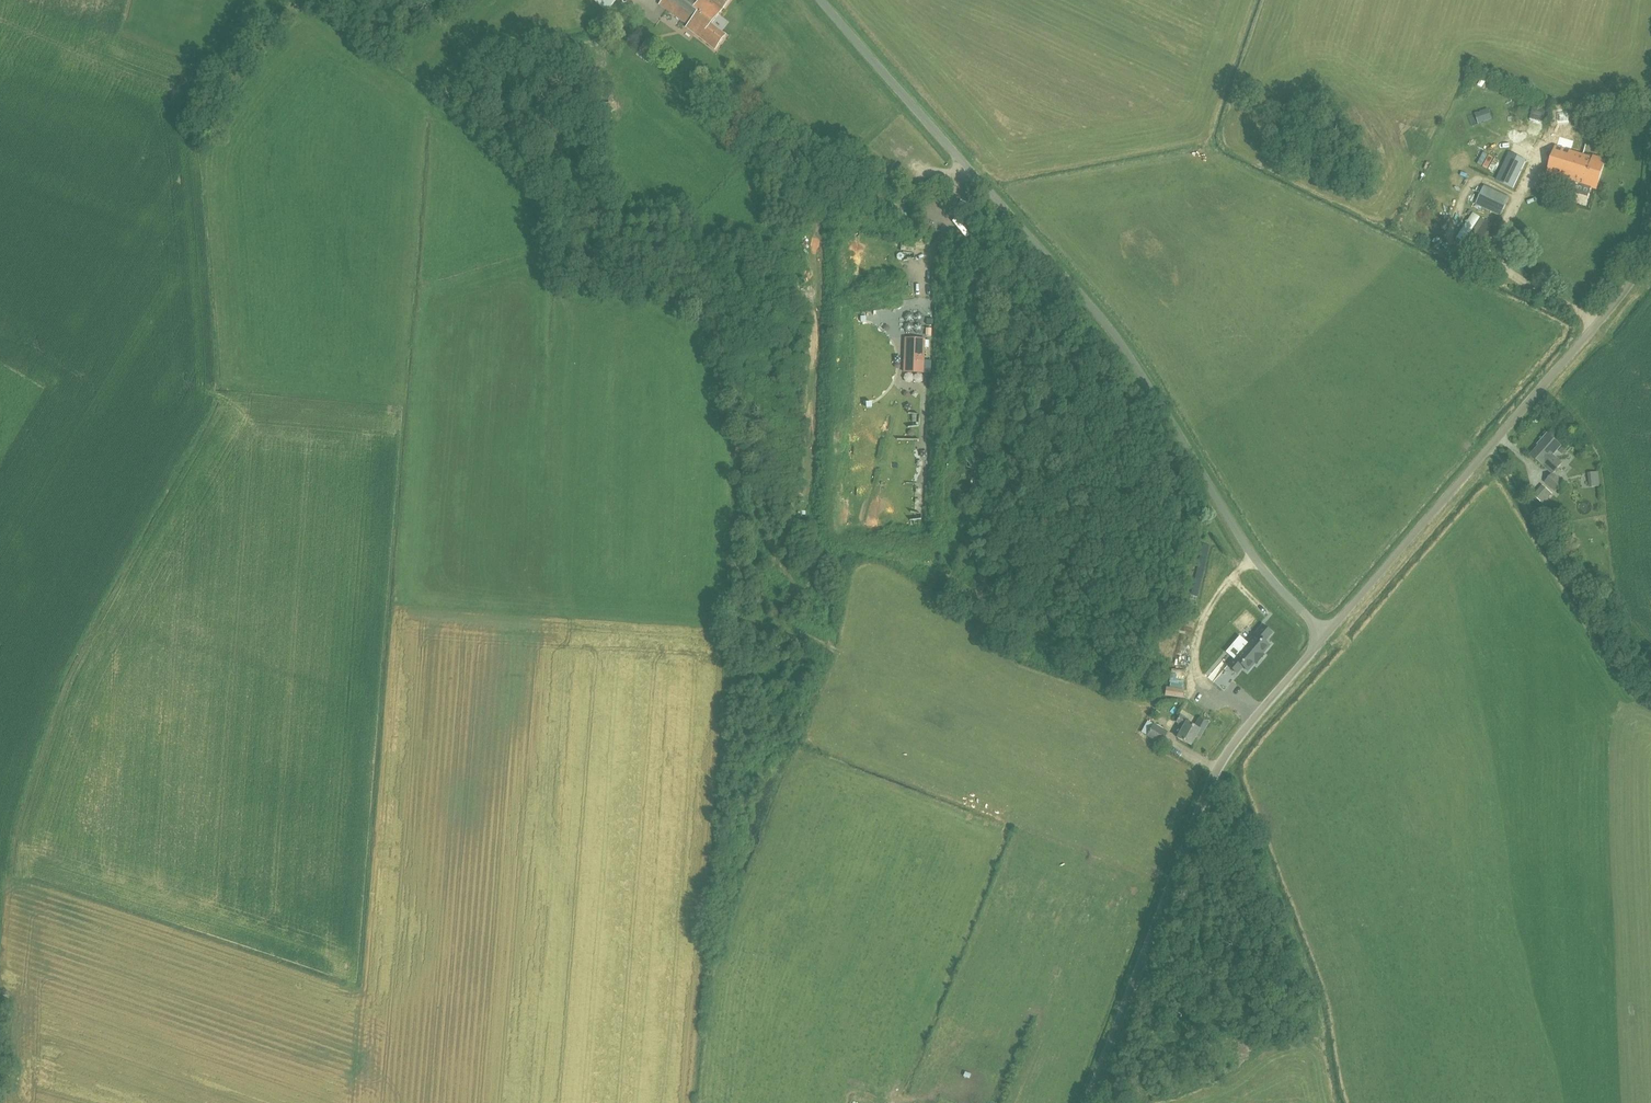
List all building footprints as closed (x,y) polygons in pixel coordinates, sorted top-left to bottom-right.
[(617,0),(595,0),(607,11),(617,0)] [(729,0),(662,0),(660,4),(688,25),(686,28),(715,49),(725,36),(711,25),(729,0)] [(652,52),(658,45),(648,38),(643,45),(652,52)] [(571,112),(579,110),(571,89),(564,91),(571,112)] [(1491,120),(1488,109),(1481,112),(1481,113),(1484,121),(1484,122),(1491,120)] [(570,128),(578,125),(573,113),(565,116),(570,128)] [(1593,157),(1556,146),(1547,174),(1565,179),(1562,189),(1588,197),(1591,187),(1597,189),(1606,159),(1593,155),(1593,157)] [(1513,188),(1527,160),(1509,151),(1495,180),(1513,188)] [(1501,216),(1510,197),(1484,185),(1475,204),(1501,216)] [(1481,236),(1490,221),(1485,217),(1476,233),(1481,236)] [(909,255),(909,264),(919,265),(920,256),(909,255)] [(905,338),(904,361),(924,362),(925,339),(905,338)] [(1555,492),(1565,481),(1555,472),(1563,463),(1554,455),(1562,446),(1548,433),(1538,445),(1539,446),(1531,455),(1543,466),(1551,474),(1544,482),(1555,492)] [(1547,504),(1557,496),(1552,489),(1541,497),(1547,504)] [(1572,508),(1579,513),(1583,507),(1576,502),(1572,508)] [(916,521),(926,520),(925,506),(915,507),(916,521)] [(1591,531),(1606,531),(1606,522),(1591,523),(1591,531)] [(1236,637),(1229,647),(1239,654),(1235,660),(1237,661),(1231,668),(1242,676),(1247,669),(1249,670),(1265,648),(1263,647),(1268,640),(1258,632),(1253,639),(1251,638),(1246,645),(1236,637)] [(1153,724),(1148,720),(1141,732),(1147,735),(1146,736),(1161,744),(1168,731),(1154,723),(1153,724)] [(1187,741),(1196,746),(1206,729),(1196,724),(1187,741)]
